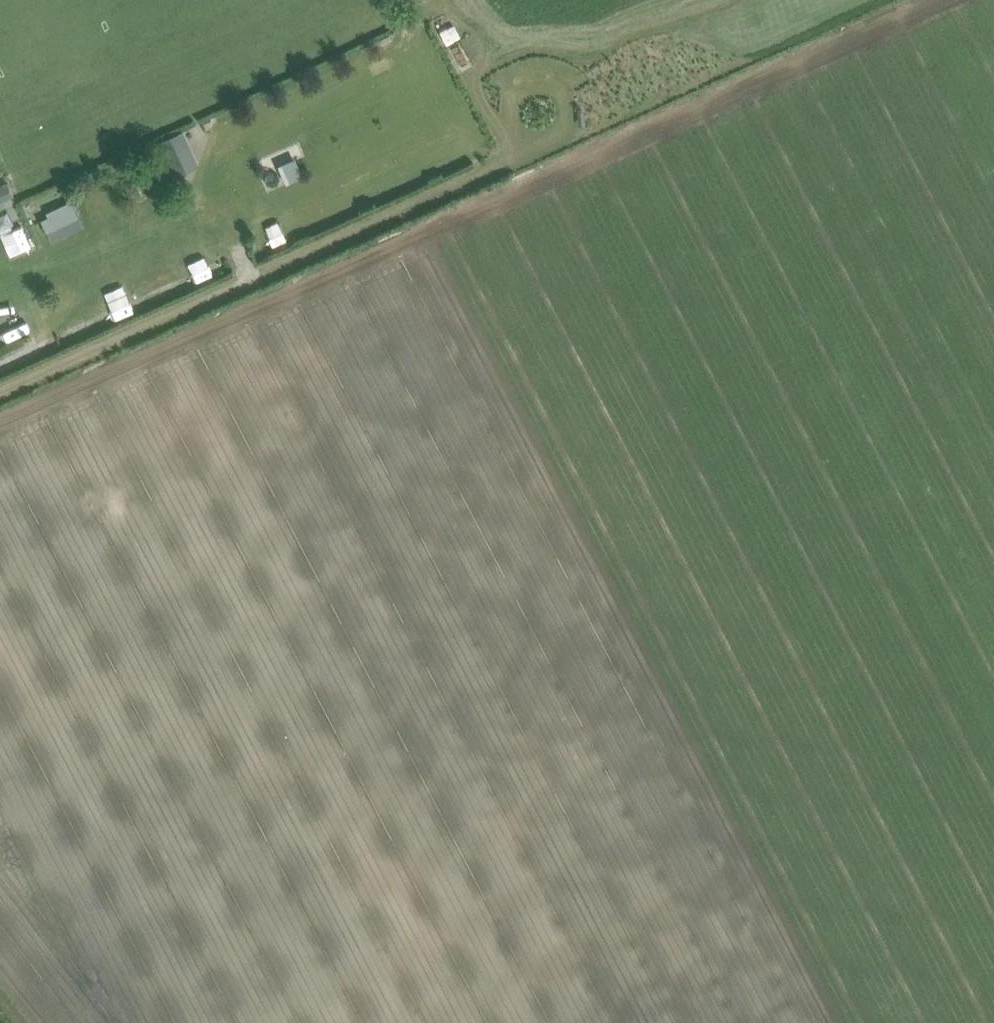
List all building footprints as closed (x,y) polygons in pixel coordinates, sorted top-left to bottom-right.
[(209,116),(201,119),(207,131),(215,128),(209,116)] [(193,127),(176,134),(189,160),(205,153),(193,127)] [(458,149),(453,155),(455,162),(462,164),(467,158),(465,151),(458,149)] [(279,162),(287,181),(304,175),(297,155),(279,162)] [(154,159),(132,170),(136,180),(141,178),(154,171),(157,170),(159,169),(154,159)] [(272,184),(284,181),(278,162),(267,165),(272,184)] [(136,180),(130,183),(138,199),(165,186),(157,170),(154,171),(141,178),(136,180)] [(0,184),(0,209),(16,201),(12,193),(6,181),(0,184)] [(67,209),(43,221),(52,240),(84,225),(72,200),(65,203),(67,209)] [(287,221),(268,226),(273,245),(292,240),(287,221)] [(191,259),(198,278),(216,272),(209,252),(191,259)]
